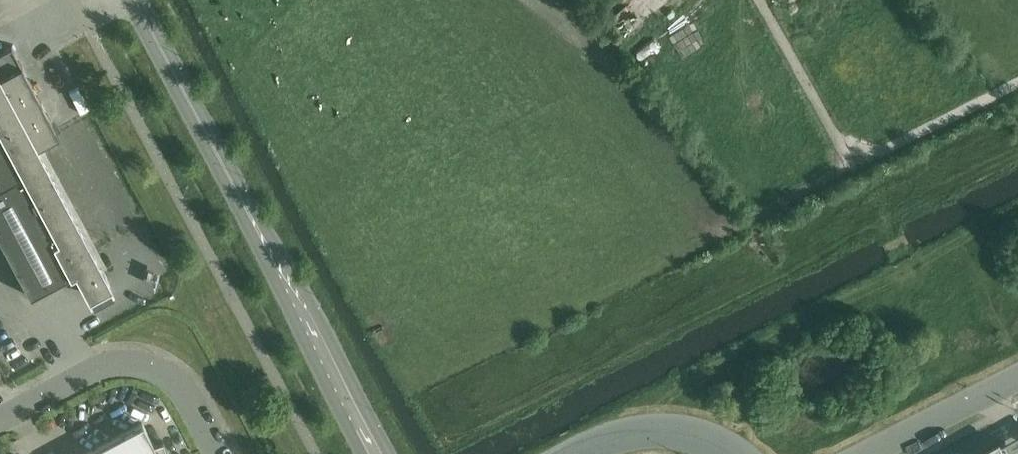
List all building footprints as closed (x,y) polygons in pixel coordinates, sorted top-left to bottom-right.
[(635,45),(649,64),(740,0),(699,0),(635,45)] [(30,296),(74,272),(85,293),(87,292),(84,286),(104,276),(106,281),(108,280),(37,145),(58,134),(51,120),(11,45),(0,51),(0,241),(30,296)] [(8,313),(12,302),(0,298),(0,310),(8,313)] [(9,315),(0,312),(0,323),(6,325),(9,315)] [(17,345),(20,336),(0,330),(0,340),(17,345)] [(162,440),(153,443),(142,423),(96,447),(92,449),(83,453),(167,453),(162,440)] [(1003,444),(1006,442),(1005,441),(981,453),(1008,453),(1003,444)]
